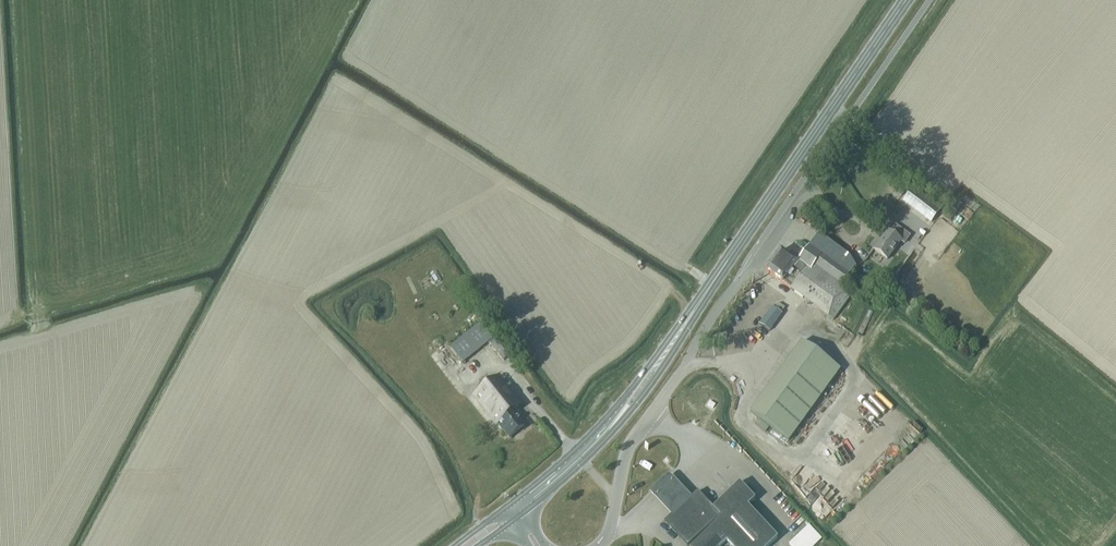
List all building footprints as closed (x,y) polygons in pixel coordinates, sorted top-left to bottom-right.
[(901,196),(906,190),(903,187),(898,193),(901,196)] [(930,223),(939,210),(911,189),(902,202),(930,223)] [(909,236),(895,225),(890,232),(887,230),(881,238),(883,240),(875,251),(887,259),(900,241),(904,243),(909,236)] [(822,312),(832,319),(852,293),(841,285),(855,266),(848,256),(819,235),(810,247),(808,246),(796,262),(779,251),(764,271),(822,312)] [(781,313),(785,308),(778,303),(774,308),(781,313)] [(769,332),(782,314),(781,313),(774,308),(771,306),(758,324),(769,332)] [(462,363),(492,339),(479,323),(450,347),(462,363)] [(503,362),(511,356),(499,340),(491,346),(503,362)] [(801,342),(749,413),(788,441),(839,371),(801,342)] [(524,426),(518,417),(520,415),(516,410),(521,405),(498,376),(473,395),(496,425),(497,424),(502,430),(509,438),(524,426)] [(747,506),(755,499),(740,483),(741,482),(741,481),(712,508),(697,492),(699,491),(698,491),(664,522),(686,545),(720,545),(726,541),(730,545),(769,545),(777,538),(747,506)] [(653,501),(674,523),(693,504),(672,482),(653,501)] [(790,543),(792,545),(815,545),(823,538),(810,524),(790,543)]
